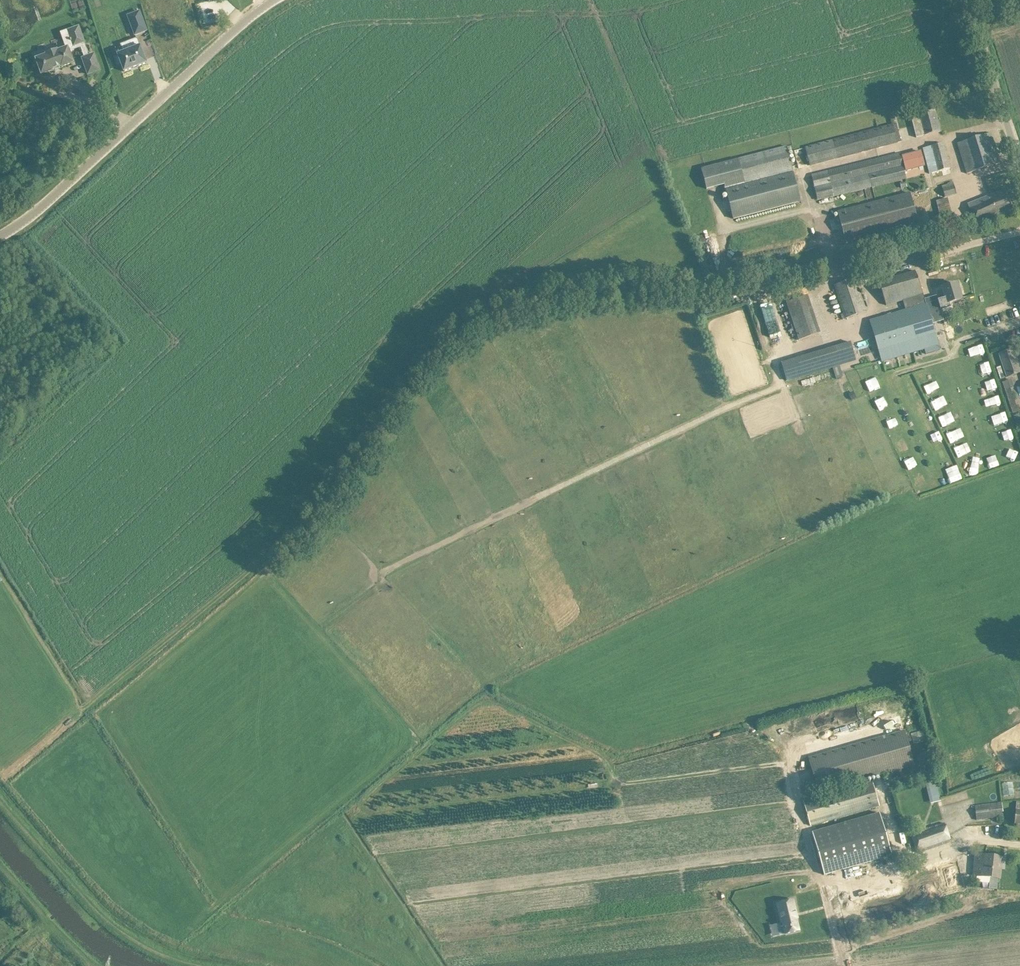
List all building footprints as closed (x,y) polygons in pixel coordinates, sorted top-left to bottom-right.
[(135,35),(147,30),(142,19),(130,24),(135,35)] [(78,27),(69,30),(74,45),(56,51),(56,50),(46,53),(47,55),(36,59),(42,74),(53,70),(53,69),(61,66),(61,67),(73,62),(68,51),(81,46),(85,57),(82,58),(88,74),(100,70),(94,54),(88,56),(83,43),(84,42),(78,27)] [(124,71),(147,63),(140,46),(139,46),(136,39),(121,44),(124,52),(118,54),(118,56),(116,57),(119,64),(121,63),(124,71)] [(934,110),(925,113),(919,114),(911,117),(916,137),(924,135),(940,131),(934,110)] [(893,125),(805,147),(810,165),(897,142),(893,125)] [(957,143),(960,153),(967,173),(1000,163),(991,133),(957,143)] [(943,143),(923,148),(930,174),(950,168),(943,143)] [(786,145),(738,158),(701,168),(707,189),(724,185),(726,189),(733,219),(801,201),(793,172),(792,170),(786,145)] [(921,152),(902,156),(905,165),(906,170),(924,166),(924,165),(921,152)] [(827,171),(811,175),(818,200),(834,196),(872,186),(906,178),(904,170),(900,153),(827,171)] [(956,194),(953,182),(947,184),(942,185),(945,196),(949,195),(949,196),(956,194)] [(967,205),(972,216),(975,225),(1000,215),(999,214),(1013,209),(1005,190),(967,205)] [(910,191),(837,210),(846,242),(918,223),(910,191)] [(937,200),(939,208),(949,205),(947,197),(937,200)] [(915,271),(878,282),(885,305),(902,300),(905,310),(870,320),(879,352),(882,361),(938,344),(923,294),(915,271)] [(834,285),(837,294),(845,319),(866,312),(855,278),(834,285)] [(945,298),(938,300),(940,309),(950,306),(949,303),(961,299),(957,284),(942,288),(945,298)] [(798,340),(819,334),(807,296),(786,302),(798,340)] [(762,303),(769,340),(779,338),(772,301),(762,303)] [(850,341),(781,360),(786,379),(856,360),(850,341)] [(999,353),(1007,376),(1019,372),(1019,370),(1013,349),(999,353)] [(1001,379),(1006,377),(1002,365),(997,367),(1001,379)] [(987,390),(996,389),(995,379),(985,380),(987,390)] [(924,385),(927,394),(939,389),(935,380),(924,385)] [(1002,382),(1013,413),(1018,411),(1007,380),(1002,382)] [(991,395),(995,406),(1001,404),(997,393),(991,395)] [(935,410),(944,406),(940,397),(931,401),(935,410)] [(880,411),(889,407),(886,400),(877,403),(880,411)] [(917,405),(920,410),(927,406),(924,401),(917,405)] [(996,411),(998,421),(1006,419),(1004,409),(996,411)] [(924,424),(928,431),(937,427),(933,419),(924,424)] [(956,429),(946,433),(951,443),(961,438),(956,429)] [(958,456),(971,450),(967,442),(954,448),(958,456)] [(939,451),(942,459),(951,456),(947,447),(939,451)] [(990,468),(998,465),(995,455),(986,458),(990,468)] [(969,471),(978,471),(978,462),(970,461),(969,471)] [(951,480),(960,478),(956,465),(947,467),(951,480)] [(854,786),(803,800),(810,826),(879,806),(872,780),(868,782),(867,778),(914,765),(904,729),(808,757),(818,792),(853,782),(854,786)] [(924,730),(912,732),(913,742),(925,741),(924,730)] [(931,751),(916,754),(920,773),(928,771),(928,775),(934,774),(933,770),(935,769),(931,751)] [(929,802),(939,801),(937,780),(927,781),(929,802)] [(961,807),(962,811),(963,821),(1003,816),(1002,802),(961,807)] [(879,813),(812,832),(824,875),(891,856),(879,813)] [(945,823),(912,833),(918,853),(950,842),(945,823)] [(972,874),(972,876),(1000,878),(1002,857),(974,855),(973,868),(972,874)] [(930,895),(915,895),(916,910),(931,909),(930,895)] [(798,912),(794,900),(778,904),(783,923),(784,923),(788,934),(801,930),(796,913),(798,912)] [(899,910),(884,912),(886,927),(901,925),(899,910)]
